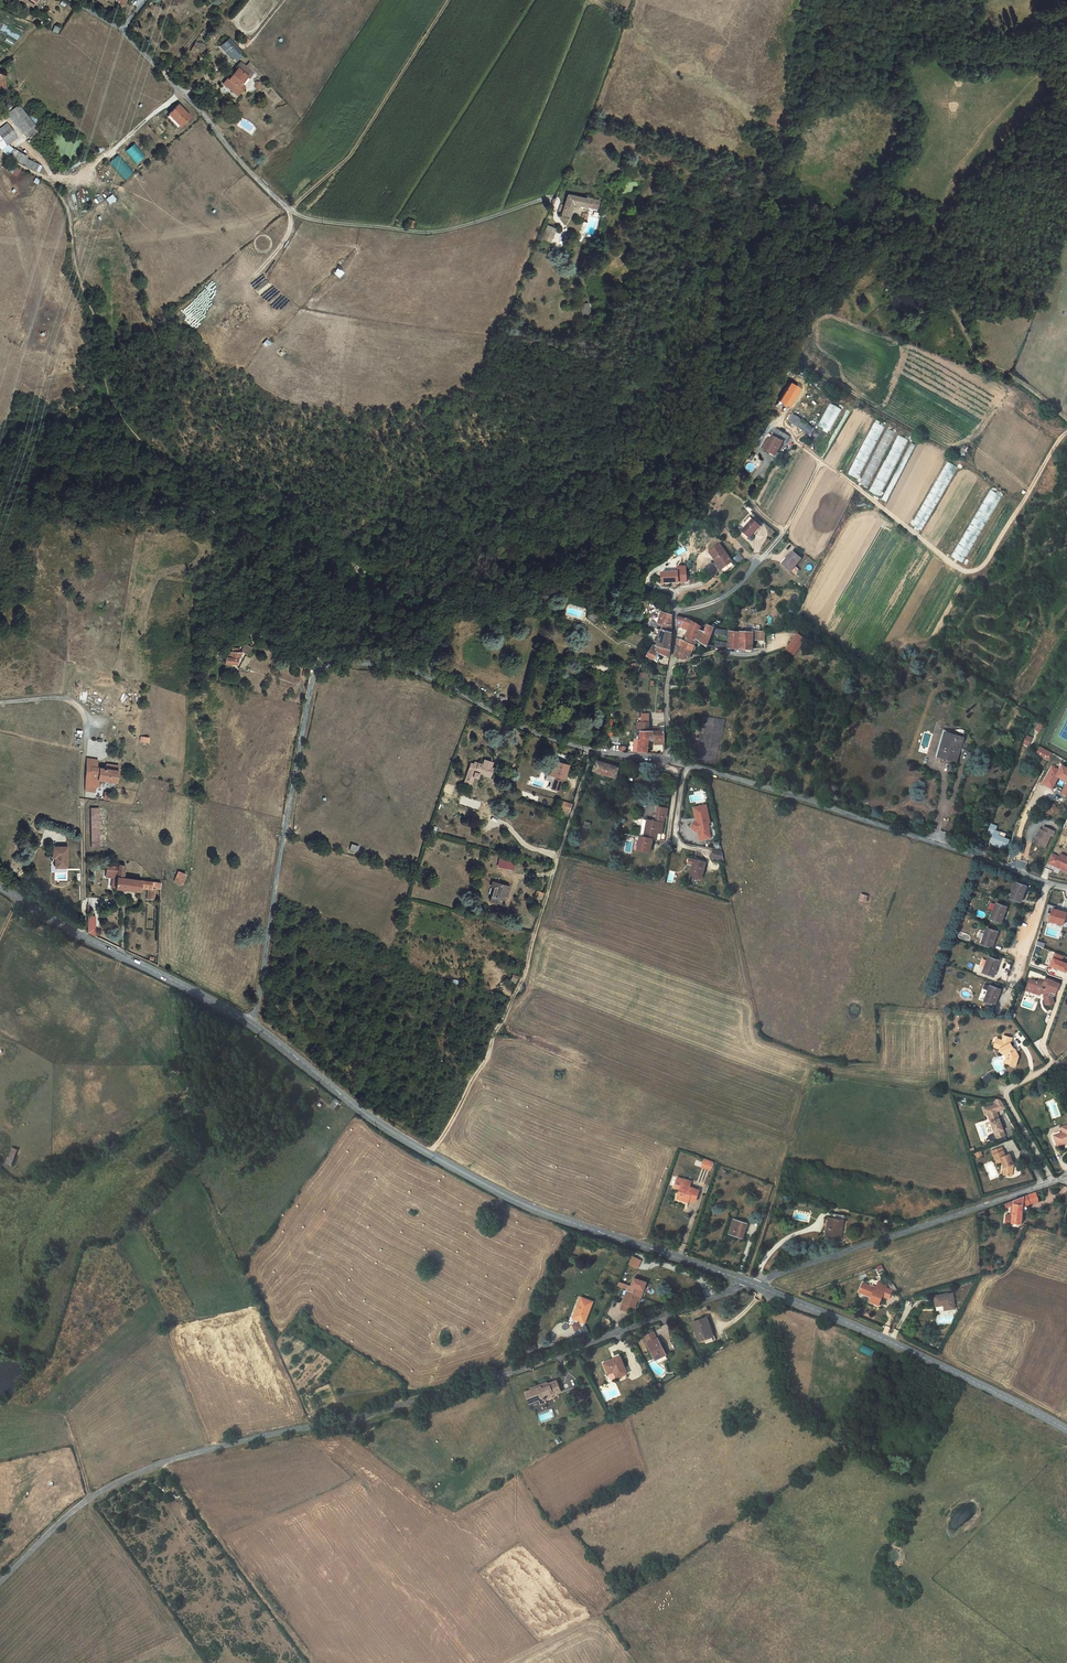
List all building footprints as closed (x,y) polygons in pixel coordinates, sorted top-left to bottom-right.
[(33,0),(17,0),(15,3),(28,10),(33,0)] [(124,4),(125,2),(122,0),(96,0),(104,6),(107,3),(119,11),(124,4)] [(196,40),(190,53),(202,58),(207,45),(196,40)] [(215,55),(223,62),(229,55),(222,48),(215,55)] [(233,60),(229,55),(223,62),(229,64),(233,60)] [(231,77),(223,87),(225,89),(222,93),(228,98),(230,96),(236,100),(240,94),(235,90),(240,84),(237,81),(241,76),(233,70),(229,75),(231,77)] [(242,84),(246,79),(241,76),(237,81),(240,84),(242,84)] [(24,108),(19,100),(10,105),(14,113),(24,108)] [(182,127),(193,116),(181,103),(170,114),(182,127)] [(22,128),(32,122),(24,108),(14,113),(22,128)] [(169,116),(159,125),(170,138),(180,129),(169,116)] [(36,130),(32,122),(22,128),(27,135),(36,130)] [(8,123),(0,127),(0,133),(5,143),(16,138),(8,123)] [(137,163),(146,155),(135,143),(126,151),(137,163)] [(109,163),(126,180),(135,171),(118,154),(109,163)] [(19,179),(23,172),(11,164),(7,169),(9,172),(11,174),(19,179)] [(587,205),(564,197),(556,217),(564,220),(568,208),(584,213),(587,205)] [(412,228),(414,222),(407,220),(406,226),(412,228)] [(537,241),(543,244),(548,231),(542,229),(537,241)] [(336,268),(332,274),(338,278),(342,272),(336,268)] [(788,382),(778,400),(788,406),(798,388),(788,382)] [(818,426),(829,432),(841,409),(829,403),(818,426)] [(806,423),(795,415),(791,422),(802,429),(806,423)] [(884,427),(874,422),(847,474),(858,478),(884,427)] [(812,427),(807,424),(803,430),(808,434),(812,427)] [(785,443),(789,436),(775,429),(769,440),(764,449),(774,455),(782,441),(785,443)] [(895,433),(886,429),(858,483),(868,488),(895,433)] [(895,435),(872,493),(874,494),(876,490),(883,493),(905,439),(895,435)] [(766,438),(761,448),(764,449),(769,440),(766,438)] [(945,461),(919,519),(920,519),(918,524),(916,523),(914,527),(922,530),(947,476),(950,478),(956,466),(945,461)] [(985,496),(952,557),(962,563),(988,514),(990,515),(997,502),(985,496)] [(759,525),(752,519),(747,524),(741,530),(749,537),(755,531),(755,530),(759,525)] [(750,553),(738,541),(736,543),(747,555),(750,553)] [(710,552),(717,561),(721,568),(732,561),(719,544),(710,552)] [(801,558),(792,551),(786,558),(787,559),(782,564),(790,571),(795,566),(801,558)] [(744,559),(739,553),(734,558),(739,564),(744,559)] [(678,571),(661,572),(662,582),(678,582),(678,571)] [(594,622),(598,616),(588,608),(587,618),(594,622)] [(658,621),(653,619),(650,626),(651,627),(654,628),(657,626),(657,623),(661,625),(662,626),(662,627),(661,629),(671,632),(672,614),(661,611),(658,621)] [(688,619),(676,616),(676,625),(681,626),(683,628),(684,625),(689,628),(692,621),(689,619),(688,619)] [(1030,622),(1025,619),(1021,627),(1025,629),(1030,622)] [(700,629),(701,626),(692,621),(689,628),(688,630),(687,634),(686,637),(696,641),(696,639),(696,638),(699,629),(700,629)] [(706,625),(705,625),(701,626),(700,629),(699,629),(696,638),(696,639),(706,647),(713,629),(714,627),(707,624),(706,625)] [(670,649),(671,632),(661,629),(661,630),(656,628),(654,632),(654,633),(659,636),(656,646),(670,649)] [(736,631),(729,630),(729,635),(728,643),(728,648),(752,649),(753,640),(765,640),(765,631),(753,631),(753,632),(743,632),(739,632),(736,631)] [(806,639),(798,633),(786,649),(794,655),(806,639)] [(696,641),(686,637),(685,639),(684,641),(680,639),(680,646),(692,651),(693,648),(694,646),(696,641)] [(669,656),(670,649),(656,646),(654,644),(646,656),(654,660),(656,656),(658,652),(669,656)] [(680,646),(676,657),(689,658),(692,651),(680,646)] [(224,663),(226,663),(236,664),(238,658),(241,652),(238,652),(238,648),(231,648),(228,648),(228,651),(225,651),(224,663)] [(240,666),(245,668),(247,663),(248,663),(250,658),(245,656),(243,662),(242,661),(240,666)] [(240,659),(238,658),(236,664),(226,663),(226,665),(238,667),(240,659)] [(640,731),(641,731),(649,731),(649,727),(649,722),(641,722),(640,731)] [(664,739),(664,730),(658,731),(653,731),(653,740),(655,740),(664,739)] [(641,731),(640,735),(638,752),(647,753),(649,740),(653,740),(653,731),(649,731),(641,731)] [(963,738),(945,732),(938,757),(955,762),(958,751),(957,750),(958,747),(960,748),(963,738)] [(1031,741),(1027,739),(1023,746),(1029,749),(1031,744),(1030,744),(1031,741)] [(1051,753),(1040,746),(1037,752),(1048,758),(1051,753)] [(84,770),(84,777),(89,777),(91,766),(96,767),(98,760),(86,758),(84,770)] [(484,773),(489,775),(492,767),(490,767),(492,762),(483,759),(482,764),(477,762),(476,765),(473,764),(470,763),(465,778),(472,781),(473,777),(477,778),(478,773),(478,772),(483,774),(484,773)] [(567,765),(553,760),(551,766),(549,774),(563,778),(567,765)] [(593,770),(603,773),(606,774),(615,777),(618,768),(596,761),(593,770)] [(89,778),(98,780),(115,782),(117,770),(96,767),(91,766),(89,777),(89,778)] [(1059,770),(1052,767),(1043,784),(1052,789),(1059,777),(1066,782),(1066,768),(1062,766),(1059,770)] [(445,783),(442,791),(452,795),(454,795),(457,787),(445,783)] [(450,800),(452,795),(442,791),(444,799),(450,800)] [(572,804),(561,801),(559,809),(565,811),(570,812),(572,804)] [(698,831),(700,840),(711,838),(709,829),(710,829),(709,823),(710,823),(708,810),(705,810),(704,805),(697,807),(699,815),(697,815),(698,820),(697,822),(696,822),(694,822),(692,826),(692,829),(696,831),(698,831)] [(658,806),(657,815),(665,816),(666,817),(667,808),(658,806)] [(91,830),(99,830),(99,813),(91,813),(91,830)] [(661,834),(665,816),(657,815),(655,821),(647,820),(644,837),(639,837),(637,849),(650,852),(652,839),(656,840),(658,833),(661,834)] [(992,825),(989,835),(994,837),(993,841),(997,843),(998,845),(997,847),(1006,850),(1010,840),(1005,838),(1000,836),(1001,833),(997,831),(998,827),(992,825)] [(1040,829),(1038,835),(1037,835),(1038,835),(1037,837),(1036,837),(1034,842),(1044,847),(1051,834),(1053,835),(1054,832),(1044,827),(1042,830),(1040,829)] [(91,847),(99,847),(99,830),(91,830),(91,847)] [(351,844),(350,850),(358,852),(360,846),(351,844)] [(67,854),(67,847),(53,847),(53,857),(56,857),(56,867),(67,867),(67,854)] [(711,857),(724,861),(722,851),(713,849),(711,857)] [(1048,863),(1064,870),(1065,867),(1066,868),(1066,857),(1061,854),(1060,857),(1052,854),(1048,863)] [(499,866),(512,868),(514,861),(500,859),(499,866)] [(694,859),(690,876),(696,878),(701,879),(701,880),(706,862),(694,859)] [(155,888),(160,888),(161,882),(129,879),(127,878),(128,877),(128,875),(124,874),(125,865),(118,864),(117,866),(106,865),(105,873),(116,875),(115,887),(115,888),(139,891),(140,888),(142,888),(147,889),(150,889),(149,899),(154,898),(155,888)] [(186,875),(178,871),(174,881),(182,884),(186,875)] [(116,875),(105,873),(105,877),(112,878),(111,887),(115,887),(116,875)] [(1026,887),(1016,882),(1010,898),(1020,903),(1026,887)] [(490,900),(500,903),(501,899),(502,894),(506,895),(507,896),(509,887),(494,883),(493,887),(490,900)] [(536,891),(534,897),(541,899),(543,893),(536,891)] [(1007,907),(996,903),(990,919),(1001,923),(1007,907)] [(1050,918),(1064,922),(1065,918),(1066,918),(1066,912),(1055,909),(1056,906),(1047,904),(1043,921),(1049,923),(1050,918)] [(88,917),(88,935),(98,935),(98,917),(88,917)] [(997,932),(987,928),(981,944),(992,948),(997,932)] [(1055,953),(1049,966),(1065,972),(1066,967),(1066,964),(1061,961),(1063,956),(1055,953)] [(999,961),(988,957),(982,973),(993,977),(999,961)] [(1059,983),(1058,983),(1053,981),(1049,979),(1045,978),(1044,982),(1038,980),(1038,982),(1032,979),(1030,984),(1032,988),(1031,991),(1035,993),(1040,995),(1041,992),(1044,994),(1043,996),(1045,1004),(1046,1005),(1053,1003),(1052,997),(1052,996),(1054,997),(1056,992),(1059,983)] [(1030,984),(1032,979),(1030,979),(1026,990),(1035,993),(1031,991),(1032,988),(1030,984)] [(1000,990),(989,986),(987,991),(984,1002),(995,1006),(1000,990)] [(1002,1040),(996,1038),(994,1047),(1000,1049),(1002,1054),(1004,1053),(1006,1057),(1008,1060),(1007,1061),(1014,1063),(1015,1060),(1018,1058),(1019,1056),(1014,1048),(1013,1048),(1012,1046),(1010,1043),(1012,1038),(1004,1036),(1002,1040)] [(1015,1066),(1018,1058),(1015,1060),(1014,1063),(1007,1061),(1008,1060),(1006,1057),(1004,1063),(1015,1066)] [(334,1110),(340,1102),(335,1098),(329,1106),(334,1110)] [(994,1098),(998,1111),(1006,1108),(1000,1099),(994,1098)] [(995,1105),(984,1108),(986,1115),(988,1114),(997,1111),(995,1105)] [(988,1114),(990,1122),(996,1139),(1004,1136),(999,1119),(997,1111),(988,1114)] [(1061,1127),(1063,1133),(1054,1136),(1058,1146),(1066,1142),(1066,1143),(1066,1125),(1061,1127)] [(15,1139),(12,1147),(18,1149),(21,1142),(15,1139)] [(18,1149),(12,1147),(9,1155),(14,1158),(18,1149)] [(1002,1148),(992,1151),(995,1159),(1000,1157),(1005,1156),(1002,1148)] [(1005,1156),(1000,1157),(1002,1161),(1004,1167),(1005,1167),(1005,1174),(1011,1175),(1013,1163),(1010,1154),(1005,1156)] [(11,1166),(14,1158),(9,1155),(5,1164),(11,1166)] [(710,1170),(713,1162),(705,1159),(702,1167),(710,1170)] [(691,1181),(684,1179),(678,1177),(675,1187),(680,1189),(677,1198),(685,1201),(686,1198),(689,1199),(695,1201),(699,1190),(691,1187),(690,1189),(689,1189),(691,1181)] [(1026,1195),(1029,1203),(1030,1204),(1038,1201),(1035,1192),(1026,1195)] [(1026,1195),(1014,1200),(1013,1205),(1012,1215),(1011,1222),(1020,1223),(1022,1206),(1029,1203),(1026,1195)] [(829,1217),(827,1228),(830,1228),(828,1238),(840,1240),(843,1221),(844,1221),(845,1215),(832,1213),(831,1218),(829,1217)] [(723,1236),(735,1240),(736,1236),(728,1234),(733,1218),(729,1217),(723,1236)] [(748,1223),(733,1218),(728,1234),(736,1236),(743,1239),(748,1223)] [(627,1264),(637,1269),(641,1260),(631,1255),(627,1264)] [(634,1278),(631,1286),(641,1289),(644,1290),(646,1282),(634,1278)] [(885,1287),(886,1285),(878,1282),(876,1288),(863,1283),(859,1292),(871,1297),(870,1301),(878,1304),(882,1296),(885,1287)] [(628,1285),(625,1297),(627,1298),(626,1301),(623,1300),(620,1310),(628,1312),(629,1310),(630,1307),(634,1308),(635,1308),(638,1300),(641,1289),(631,1286),(628,1285)] [(890,1290),(885,1287),(882,1296),(887,1298),(890,1290)] [(954,1308),(952,1294),(934,1296),(936,1306),(944,1305),(945,1309),(954,1308)] [(593,1302),(581,1298),(573,1318),(577,1320),(585,1323),(593,1302)] [(706,1318),(692,1322),(698,1341),(711,1337),(707,1325),(709,1325),(706,1318)] [(585,1323),(577,1320),(577,1321),(577,1323),(572,1325),(574,1330),(583,1326),(585,1323)] [(647,1343),(655,1360),(666,1355),(659,1342),(657,1338),(657,1339),(653,1332),(645,1336),(648,1343),(647,1343)] [(659,1342),(666,1355),(667,1357),(668,1356),(661,1341),(659,1342)] [(667,1358),(667,1357),(666,1355),(655,1360),(657,1363),(667,1358)] [(620,1357),(615,1359),(616,1360),(614,1361),(613,1359),(604,1363),(608,1373),(614,1371),(616,1377),(617,1377),(622,1375),(626,1373),(620,1357)] [(525,1392),(529,1404),(539,1400),(541,1404),(546,1402),(545,1400),(543,1396),(551,1393),(552,1395),(560,1392),(556,1381),(547,1384),(547,1382),(539,1385),(540,1387),(537,1388),(536,1386),(530,1389),(530,1390),(525,1392)]
